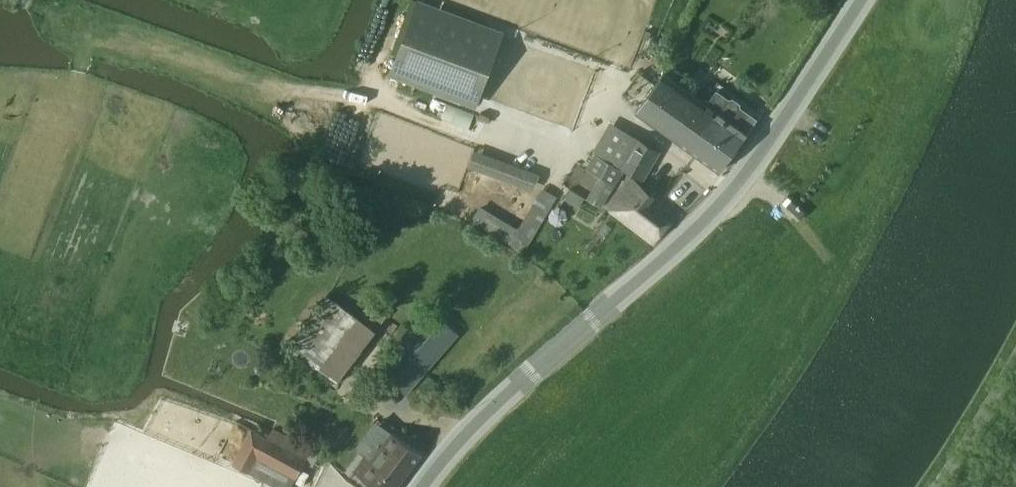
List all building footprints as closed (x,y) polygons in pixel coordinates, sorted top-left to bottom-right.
[(478,109),(506,32),(419,0),(418,0),(390,77),(478,109)] [(639,72),(632,81),(648,94),(636,110),(720,171),(734,152),(720,142),(726,134),(710,124),(719,112),(707,104),(664,72),(655,84),(639,72)] [(720,142),(734,152),(747,133),(757,119),(741,107),(740,103),(734,98),(729,99),(717,90),(707,104),(719,112),(710,124),(726,134),(720,142)] [(432,99),(427,113),(448,120),(452,106),(432,99)] [(451,108),(448,124),(477,129),(479,113),(451,108)] [(661,153),(638,139),(609,123),(593,152),(621,168),(644,182),(661,153)] [(479,175),(539,191),(545,170),(477,152),(465,195),(473,197),(479,175)] [(624,171),(595,154),(586,169),(615,187),(624,171)] [(605,207),(653,245),(677,213),(656,197),(629,175),(605,207)] [(491,230),(529,251),(561,196),(544,186),(530,211),(508,199),(491,230)] [(377,222),(383,205),(353,195),(347,212),(377,222)] [(339,381),(388,316),(369,302),(357,319),(329,297),(289,348),(339,381)] [(426,310),(376,370),(408,396),(426,375),(458,336),(426,310)] [(258,458),(296,478),(307,458),(251,428),(233,464),(250,473),(258,458)] [(373,457),(370,461),(365,457),(354,472),(375,486),(398,486),(422,454),(392,432),(373,457)] [(322,477),(317,486),(343,486),(322,477)]
